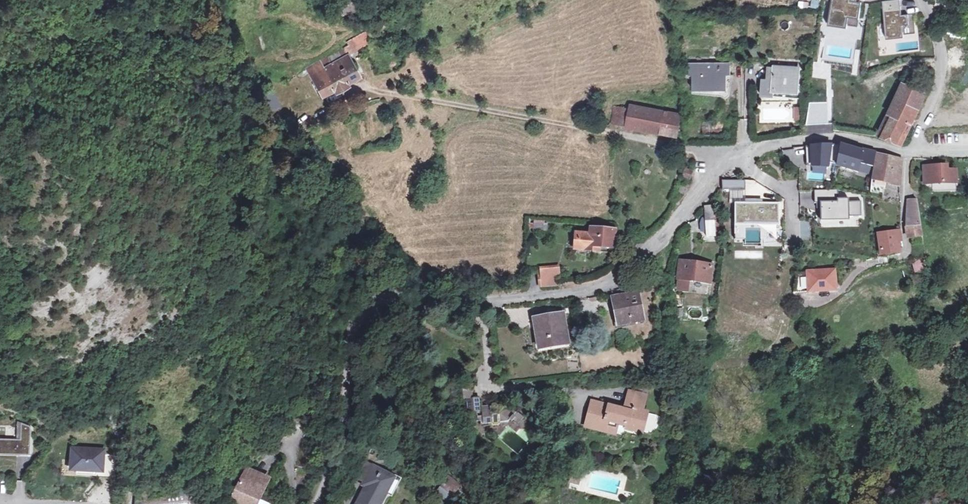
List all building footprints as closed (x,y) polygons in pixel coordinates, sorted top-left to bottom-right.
[(357,11),(354,0),(340,5),(343,15),(357,11)] [(814,0),(812,0),(811,8),(820,10),(821,1),(814,0)] [(829,23),(859,27),(862,2),(852,1),(852,0),(832,0),(829,23)] [(883,1),(887,36),(916,33),(914,14),(902,15),(901,0),(895,0),(883,1)] [(366,31),(355,37),(357,41),(350,45),(349,43),(328,55),(333,62),(324,66),(320,59),(307,66),(322,95),(361,76),(349,54),(361,47),(359,43),(368,39),(367,36),(366,31)] [(348,41),(349,43),(350,45),(357,41),(355,37),(348,41)] [(359,43),(361,47),(362,47),(369,43),(368,39),(359,43)] [(728,76),(731,76),(731,66),(711,66),(711,65),(690,65),(690,76),(694,76),(694,89),(728,89),(728,76)] [(778,97),(778,92),(798,93),(799,68),(768,67),(767,80),(762,79),(762,96),(777,100),(778,97)] [(900,95),(921,105),(926,94),(905,83),(900,95)] [(264,96),(270,111),(280,107),(274,92),(264,96)] [(888,119),(882,132),(903,143),(909,131),(921,105),(900,95),(888,119)] [(610,123),(628,126),(632,104),(614,101),(610,123)] [(632,104),(628,126),(678,136),(678,131),(682,113),(641,106),(632,104)] [(912,132),(909,131),(903,143),(882,132),(880,137),(902,146),(905,146),(912,132)] [(831,144),(811,145),(812,167),(828,167),(831,144)] [(859,170),(860,161),(873,163),(875,152),(863,151),(841,144),(836,166),(859,170)] [(872,176),(871,191),(883,194),(886,181),(900,184),(901,158),(877,153),(873,176),(872,176)] [(948,169),(947,165),(924,166),(925,182),(956,181),(956,169),(948,169)] [(815,203),(821,203),(839,202),(839,191),(814,191),(815,203)] [(909,199),(907,225),(921,226),(917,199),(909,199)] [(839,202),(821,203),(822,222),(849,223),(850,217),(862,217),(861,200),(839,202)] [(781,204),(736,205),(734,227),(780,227),(781,204)] [(714,205),(706,206),(707,232),(715,232),(714,205)] [(921,226),(907,225),(906,238),(923,238),(921,226)] [(612,246),(614,230),(592,228),(592,233),(592,235),(590,235),(590,233),(577,232),(576,245),(591,246),(591,248),(599,249),(600,245),(612,246)] [(896,229),(879,233),(881,254),(899,252),(896,229)] [(712,266),(680,261),(678,278),(709,283),(712,266)] [(915,274),(923,271),(921,262),(912,264),(915,274)] [(541,269),(543,286),(560,285),(559,267),(541,269)] [(834,269),(796,272),(793,293),(836,290),(834,269)] [(630,298),(614,301),(618,325),(644,320),(639,291),(629,293),(630,298)] [(613,296),(614,301),(630,298),(629,293),(613,296)] [(550,343),(569,340),(564,313),(534,319),(540,350),(550,348),(550,343)] [(460,389),(464,390),(473,392),(475,384),(461,381),(460,389)] [(473,398),(473,392),(464,390),(463,395),(463,399),(468,399),(473,398)] [(591,403),(586,420),(615,428),(616,427),(617,423),(625,425),(624,428),(646,434),(650,433),(652,432),(656,427),(642,425),(645,413),(640,412),(644,396),(628,392),(624,409),(617,407),(616,409),(609,407),(591,403)] [(500,414),(501,422),(510,421),(511,419),(513,420),(515,419),(519,423),(524,417),(516,410),(514,411),(507,405),(499,406),(499,407),(498,407),(497,405),(496,405),(494,404),(493,405),(492,406),(491,407),(490,406),(483,407),(483,402),(479,402),(479,398),(473,398),(468,399),(469,413),(471,413),(472,422),(482,421),(483,423),(492,423),(491,414),(500,414)] [(501,424),(501,422),(500,414),(491,414),(492,423),(492,424),(501,424)] [(615,428),(586,420),(585,426),(614,434),(615,428)] [(31,429),(21,424),(21,442),(0,441),(0,458),(31,458),(31,429)] [(106,451),(72,450),(70,473),(105,476),(106,451)] [(314,454),(302,450),(298,466),(310,469),(314,454)] [(355,478),(364,482),(373,467),(363,461),(355,478)] [(364,482),(367,484),(357,503),(377,503),(383,493),(385,494),(394,477),(373,467),(364,482)] [(584,474),(576,472),(573,484),(581,486),(584,474)] [(255,480),(244,474),(231,500),(239,503),(241,503),(258,503),(264,492),(267,486),(255,480)] [(441,487),(437,492),(445,501),(450,497),(441,487)]
